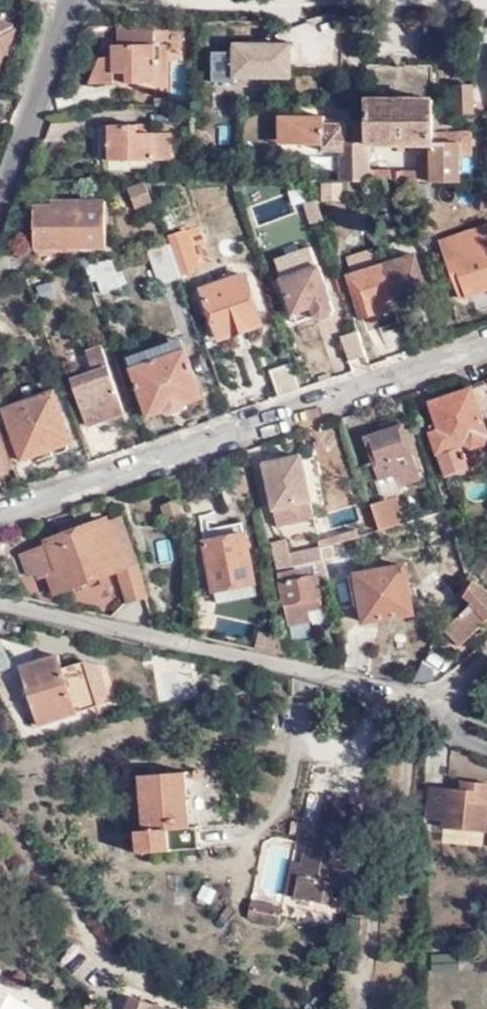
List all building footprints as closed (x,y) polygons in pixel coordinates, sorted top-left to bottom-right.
[(0,21),(0,61),(3,52),(7,53),(15,31),(9,29),(11,25),(0,21)] [(153,43),(154,23),(117,23),(117,43),(111,43),(111,52),(98,56),(89,82),(113,82),(114,72),(127,72),(126,82),(157,82),(156,43),(153,43)] [(210,41),(210,79),(293,77),(293,40),(210,41)] [(165,42),(156,43),(157,82),(167,82),(165,42)] [(114,72),(113,82),(126,82),(127,72),(114,72)] [(471,116),(471,87),(454,87),(453,116),(471,116)] [(431,100),(366,99),(367,136),(367,169),(386,170),(386,183),(398,183),(431,183),(431,133),(431,100)] [(286,125),(290,117),(277,117),(277,146),(295,145),(286,125)] [(344,142),(345,136),(345,117),(290,117),(286,125),(295,145),(322,144),(322,152),(339,152),(339,142),(344,142)] [(139,133),(139,124),(106,124),(105,144),(111,145),(110,160),(173,161),(173,133),(154,133),(139,133)] [(153,124),(139,124),(139,133),(154,133),(153,124)] [(455,133),(431,133),(431,183),(460,182),(459,144),(454,144),(455,133)] [(460,182),(471,182),(470,133),(455,133),(454,144),(459,144),(460,182)] [(367,169),(367,136),(351,136),(352,142),(344,142),(339,142),(339,152),(338,182),(352,182),(365,182),(386,183),(386,170),(367,169)] [(144,182),(125,182),(134,206),(141,203),(144,210),(151,208),(148,200),(151,199),(144,182)] [(366,188),(365,182),(352,182),(356,192),(366,188)] [(105,199),(45,201),(45,206),(34,206),(35,251),(105,249),(105,199)] [(173,222),(165,224),(172,244),(183,277),(196,273),(195,268),(199,267),(186,230),(177,233),(173,222)] [(449,251),(451,257),(446,260),(459,300),(486,291),(486,238),(449,251)] [(183,277),(172,244),(141,251),(154,286),(183,277)] [(313,309),(316,318),(324,320),(329,319),(333,317),(335,310),(332,303),(334,302),(315,249),(299,254),(302,264),(296,266),(299,273),(283,279),(295,316),(313,309)] [(351,266),(374,261),(372,250),(349,254),(351,266)] [(415,253),(380,264),(393,301),(408,296),(409,302),(429,296),(415,253)] [(112,259),(85,267),(90,283),(98,281),(102,293),(122,287),(112,259)] [(393,301),(380,264),(348,274),(362,317),(380,311),(378,306),(393,301)] [(220,283),(247,274),(245,268),(218,277),(220,283)] [(220,337),(263,322),(247,274),(220,283),(218,277),(201,284),(220,337)] [(381,314),(395,309),(393,301),(378,306),(380,311),(381,314)] [(299,325),(316,318),(313,309),(295,316),(299,325)] [(366,356),(358,332),(343,336),(351,361),(366,356)] [(179,340),(159,347),(164,359),(184,352),(179,340)] [(164,359),(159,347),(148,351),(152,363),(130,370),(146,417),(164,411),(171,416),(183,413),(185,403),(200,398),(184,352),(164,359)] [(104,351),(88,356),(95,375),(75,382),(90,426),(126,414),(104,351)] [(152,363),(148,351),(127,359),(130,370),(152,363)] [(278,395),(299,388),(290,360),(268,368),(278,395)] [(484,385),(428,404),(438,431),(428,435),(443,480),(467,471),(459,447),(461,446),(464,445),(469,450),(484,446),(486,439),(481,426),(486,424),(482,412),(486,411),(486,395),(484,385)] [(56,393),(4,410),(21,461),(34,457),(36,461),(53,456),(51,452),(56,450),(57,453),(70,449),(68,445),(72,444),(74,442),(56,393)] [(380,527),(405,519),(396,494),(401,487),(400,483),(420,476),(401,420),(363,434),(377,476),(374,477),(379,491),(381,489),(383,493),(378,494),(379,498),(371,501),(380,527)] [(2,431),(0,432),(0,476),(16,471),(2,431)] [(275,522),(314,514),(300,451),(261,460),(275,522)] [(184,516),(178,496),(175,497),(176,503),(178,518),(184,516)] [(165,522),(178,518),(176,503),(175,497),(159,502),(165,522)] [(349,507),(333,512),(339,531),(319,537),(322,546),(357,534),(349,507)] [(114,569),(125,600),(144,593),(119,515),(107,519),(106,517),(42,539),(43,542),(18,550),(25,572),(34,569),(35,575),(43,572),(50,591),(114,569)] [(204,541),(243,533),(241,522),(201,529),(204,541)] [(255,596),(243,533),(204,541),(216,604),(255,596)] [(269,541),(274,567),(278,566),(310,560),(321,558),(319,543),(287,550),(285,539),(269,541)] [(271,567),(274,567),(269,541),(266,542),(271,567)] [(275,570),(287,623),(308,619),(306,609),(320,606),(315,580),(326,578),(321,558),(310,560),(311,563),(275,570)] [(407,566),(357,575),(360,594),(355,595),(362,626),(416,617),(407,566)] [(475,583),(464,600),(468,603),(470,601),(476,608),(449,633),(462,648),(486,625),(486,594),(475,583)] [(11,665),(2,640),(0,641),(0,669),(11,665)] [(18,665),(36,723),(98,704),(84,659),(61,667),(57,653),(18,665)] [(345,668),(343,656),(333,654),(331,665),(345,668)] [(84,659),(98,704),(107,688),(101,668),(84,659)] [(143,855),(202,850),(200,830),(193,830),(189,774),(144,778),(148,832),(141,833),(143,855)] [(486,812),(486,783),(463,781),(462,789),(431,787),(427,817),(442,819),(441,828),(485,832),(486,815),(486,812)] [(310,824),(295,898),(333,906),(347,834),(357,835),(363,803),(327,795),(322,826),(310,824)] [(249,905),(264,908),(265,901),(250,899),(249,905)] [(264,908),(279,910),(281,904),(265,901),(264,908)] [(247,917),(277,922),(278,916),(263,913),(264,908),(249,905),(247,917)] [(129,997),(125,1008),(164,1008),(129,997)]
